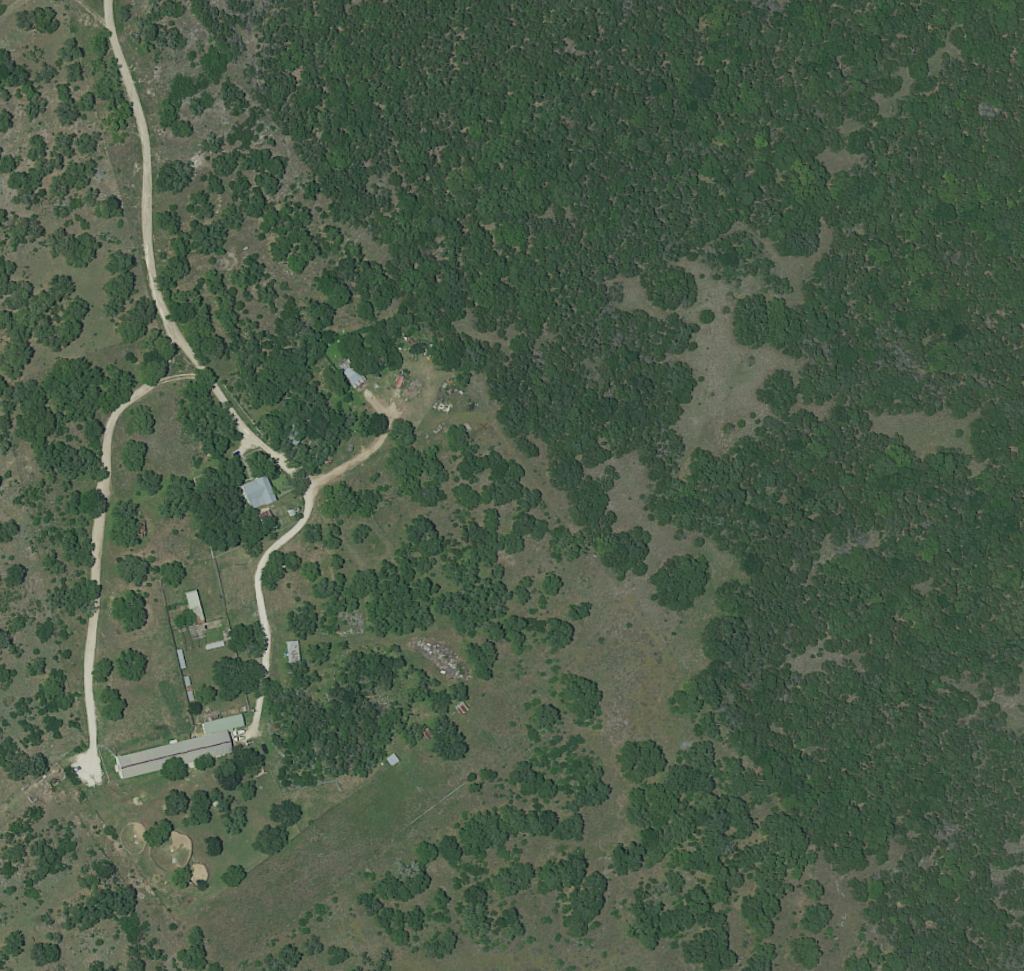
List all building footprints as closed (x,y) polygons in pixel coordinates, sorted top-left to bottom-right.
[(334,367),(350,389),(362,381),(346,358),(334,367)] [(247,511),(272,502),(263,476),(238,485),(247,511)] [(190,625),(200,622),(193,590),(183,593),(190,625)] [(284,665),(296,665),(295,642),(283,642),(284,665)] [(117,778),(229,755),(224,731),(241,728),(238,715),(199,723),(202,738),(113,756),(117,778)]
